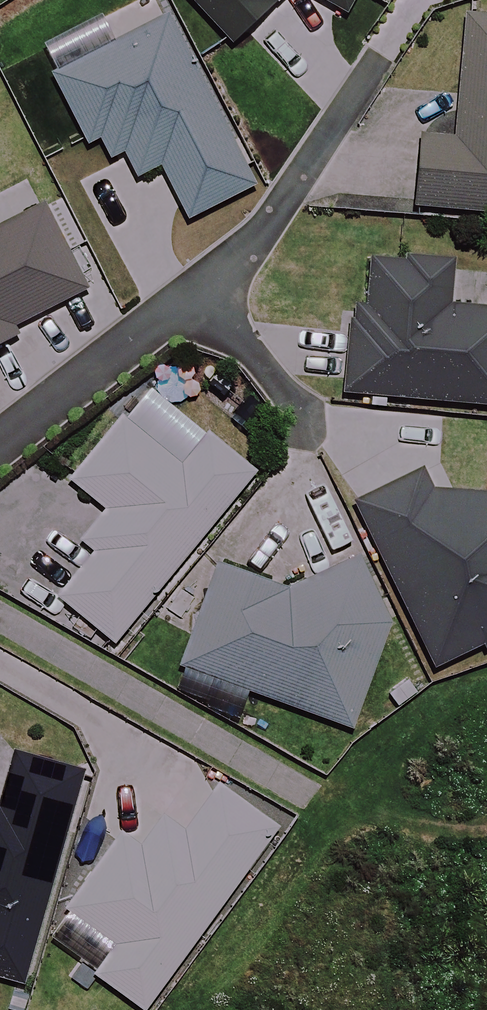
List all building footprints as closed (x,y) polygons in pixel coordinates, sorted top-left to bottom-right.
[(233,42),(279,0),(194,0),(233,42)] [(342,17),(353,0),(316,0),(342,17)] [(93,145),(103,139),(115,161),(127,155),(139,177),(163,165),(192,218),(257,183),(168,17),(56,77),(93,145)] [(471,18),(459,141),(424,138),(418,207),(486,213),(486,19),(471,18)] [(19,337),(14,328),(87,291),(45,209),(0,232),(0,346),(19,337)] [(486,406),(486,273),(454,271),(454,265),(374,259),(370,309),(353,307),(346,395),(486,406)] [(186,467),(125,419),(74,482),(111,512),(86,543),(98,554),(62,599),(117,644),(256,472),(211,436),(186,467)] [(423,472),(358,503),(438,669),(486,645),(486,496),(434,495),(423,472)] [(389,625),(362,561),(293,591),(220,565),(184,667),(353,728),(389,625)] [(21,746),(4,809),(0,808),(0,978),(24,984),(86,765),(21,746)] [(222,786),(188,833),(165,815),(141,848),(124,835),(70,908),(120,944),(97,975),(145,1009),(146,1009),(279,828),(222,786)]
